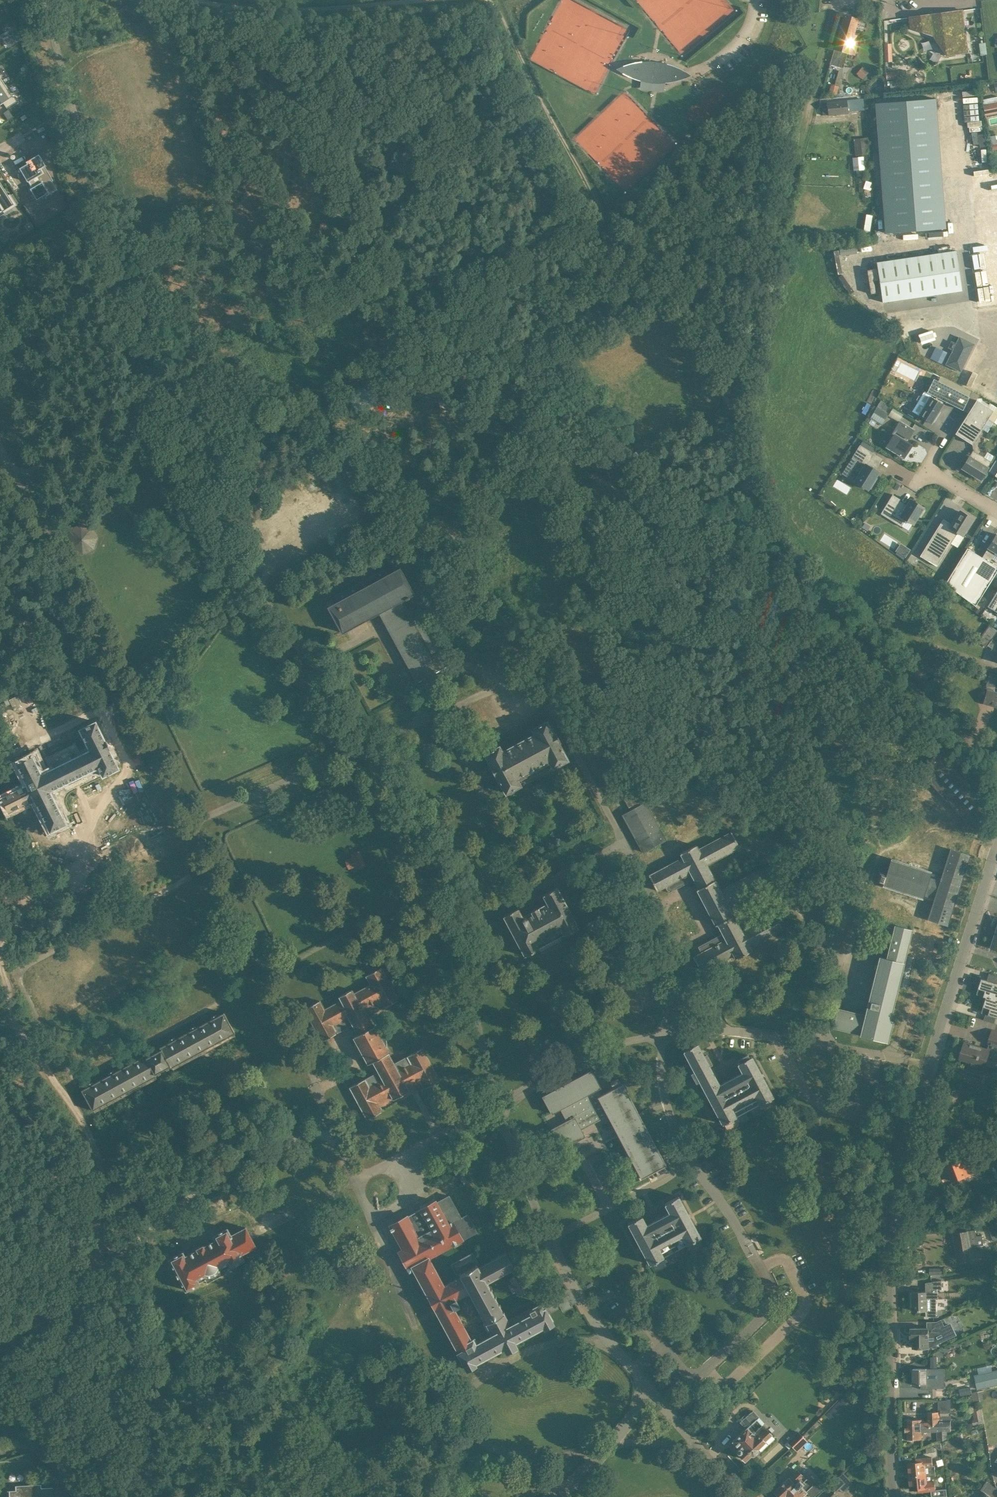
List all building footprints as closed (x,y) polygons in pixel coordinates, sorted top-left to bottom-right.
[(962,10),(938,13),(943,51),(946,55),(967,52),(962,10)] [(938,13),(925,15),(909,17),(910,27),(933,35),(943,51),(938,13)] [(858,18),(854,17),(844,14),(834,49),(830,64),(844,68),(848,53),(851,54),(853,45),(856,35),(854,34),(858,18)] [(10,46),(20,40),(16,34),(14,36),(7,40),(10,46)] [(627,64),(622,66),(624,66),(624,73),(622,72),(621,73),(626,75),(630,77),(635,79),(640,81),(640,79),(665,81),(665,83),(670,82),(675,81),(680,80),(685,78),(685,77),(683,78),(684,70),(686,72),(686,71),(681,69),(677,66),(672,65),(667,63),(667,65),(642,63),(642,61),(637,62),(632,63),(627,64)] [(906,70),(900,70),(886,72),(887,79),(906,77),(906,70)] [(831,84),(829,91),(828,93),(836,95),(836,94),(837,94),(839,86),(831,84)] [(0,90),(0,105),(3,103),(7,108),(17,101),(14,95),(13,96),(7,86),(0,90)] [(985,115),(996,112),(996,96),(988,98),(981,99),(985,115)] [(941,97),(881,101),(889,230),(949,227),(941,97)] [(848,112),(847,101),(821,103),(823,115),(848,112)] [(687,130),(680,136),(684,141),(691,134),(687,130)] [(856,155),(864,154),(869,153),(867,137),(854,138),(856,155)] [(40,154),(26,161),(27,163),(20,168),(28,182),(29,181),(32,187),(30,188),(37,200),(46,194),(47,196),(58,190),(53,181),(54,180),(45,166),(46,165),(40,154)] [(852,157),(853,170),(856,170),(857,176),(863,175),(863,169),(865,169),(864,156),(852,157)] [(18,187),(18,186),(11,175),(10,174),(6,176),(14,190),(18,187)] [(1,203),(6,210),(11,207),(12,208),(18,205),(17,203),(11,194),(10,193),(9,195),(0,181),(0,202),(1,203)] [(877,262),(882,302),(962,290),(956,250),(877,262)] [(960,337),(956,344),(952,341),(949,347),(954,349),(946,363),(960,370),(973,344),(960,337)] [(924,376),(927,369),(914,363),(913,365),(907,363),(907,362),(903,360),(899,367),(907,371),(906,374),(916,379),(918,373),(924,376)] [(963,409),(969,396),(934,378),(927,392),(924,390),(918,400),(925,405),(919,415),(931,423),(933,421),(934,421),(937,416),(936,415),(943,404),(942,403),(944,400),(963,409)] [(993,410),(976,399),(955,433),(972,444),(993,410)] [(877,406),(875,409),(871,417),(870,418),(882,425),(889,413),(877,406)] [(886,446),(903,457),(911,444),(905,440),(907,437),(908,438),(914,429),(900,421),(893,433),(894,434),(886,446)] [(646,459),(657,452),(650,441),(639,448),(646,459)] [(875,469),(882,458),(860,444),(853,456),(857,459),(853,466),(859,473),(854,481),(868,489),(869,487),(871,488),(874,482),(873,481),(879,471),(875,469)] [(974,475),(973,476),(978,479),(979,478),(980,479),(991,461),(973,450),(970,455),(969,455),(962,467),(974,475)] [(892,494),(881,513),(901,526),(905,519),(913,524),(919,515),(921,516),(924,510),(923,509),(924,507),(910,498),(906,504),(900,500),(900,499),(901,499),(892,494)] [(943,518),(920,555),(937,566),(958,532),(963,535),(973,518),(960,510),(951,523),(943,518)] [(93,523),(82,519),(72,523),(66,535),(71,544),(76,549),(84,550),(94,546),(99,534),(93,523)] [(870,526),(865,522),(862,527),(867,530),(870,526)] [(975,605),(996,570),(996,566),(989,561),(995,551),(996,553),(996,534),(988,547),(982,557),(967,547),(945,583),(975,605)] [(919,552),(929,537),(925,535),(915,549),(919,552)] [(894,552),(904,558),(910,548),(900,542),(894,552)] [(385,568),(363,580),(334,596),(337,602),(328,607),(342,632),(380,611),(385,620),(381,623),(385,629),(389,627),(418,681),(416,682),(417,683),(450,665),(442,650),(441,651),(437,643),(433,645),(412,606),(407,609),(402,600),(405,598),(406,599),(410,597),(409,596),(414,593),(400,568),(388,574),(385,568)] [(905,580),(906,581),(921,592),(928,584),(911,571),(905,580)] [(987,606),(996,612),(996,590),(987,606)] [(992,639),(996,631),(996,630),(989,624),(977,640),(986,647),(987,645),(996,652),(996,642),(992,639)] [(942,655),(938,661),(940,662),(947,667),(949,668),(952,662),(942,655)] [(990,673),(988,679),(996,682),(996,675),(990,673)] [(937,674),(929,683),(941,694),(949,685),(937,674)] [(983,703),(996,707),(996,692),(987,689),(983,703)] [(119,768),(117,764),(109,748),(111,748),(107,740),(105,741),(96,721),(80,729),(90,749),(78,756),(75,751),(71,753),(69,750),(55,757),(56,760),(52,762),(54,767),(45,771),(36,753),(17,763),(28,784),(2,797),(9,811),(35,798),(51,831),(66,823),(53,797),(60,793),(57,787),(67,782),(69,785),(83,778),(82,775),(99,766),(103,776),(119,768)] [(490,767),(491,768),(495,776),(496,775),(506,792),(509,791),(510,794),(519,789),(517,786),(520,785),(517,778),(549,760),(553,767),(556,765),(558,768),(566,764),(565,761),(567,759),(558,742),(560,740),(551,723),(548,724),(547,721),(532,729),(535,733),(502,751),(499,746),(485,754),(492,766),(490,767)] [(970,772),(965,767),(960,772),(965,777),(970,772)] [(641,852),(666,840),(646,800),(622,812),(641,852)] [(741,931),(735,918),(728,905),(774,881),(766,866),(720,890),(706,864),(739,846),(732,831),(698,849),(696,845),(681,853),(683,857),(649,875),(657,890),(665,886),(668,892),(694,878),(699,888),(697,889),(716,925),(718,924),(723,933),(698,946),(701,952),(693,957),(701,971),(734,954),(736,958),(752,950),(749,946),(782,928),(775,913),(741,931)] [(928,919),(931,919),(947,925),(970,855),(950,849),(941,877),(930,873),(931,871),(891,858),(883,885),(922,898),(923,895),(934,898),(928,919)] [(360,850),(350,854),(357,869),(366,865),(360,850)] [(576,929),(578,928),(557,887),(543,894),(548,903),(538,908),(537,907),(531,910),(532,911),(522,917),(517,908),(504,915),(525,956),(528,954),(529,957),(538,953),(536,950),(539,948),(540,951),(566,937),(565,935),(567,933),(569,936),(577,932),(576,929)] [(833,1027),(853,1032),(860,1034),(887,1041),(893,1020),(889,1020),(898,986),(906,988),(914,957),(905,955),(912,929),(895,925),(886,958),(879,956),(865,1015),(838,1008),(833,1027)] [(373,1060),(375,1064),(379,1071),(365,1079),(365,1078),(350,1086),(368,1118),(382,1111),(378,1102),(392,1094),(394,1099),(409,1091),(406,1086),(420,1079),(425,1088),(440,1080),(422,1047),(408,1055),(408,1056),(394,1064),(388,1053),(390,1052),(387,1045),(387,1041),(386,1037),(383,1033),(379,1031),(375,1025),(373,1026),(367,1015),(384,1006),(384,1007),(399,999),(381,967),(366,975),(371,984),(354,994),(351,989),(340,995),(342,1000),(325,1010),(320,1000),(305,1008),(323,1040),(337,1032),(336,1031),(352,1022),(358,1033),(354,1035),(369,1062),(373,1060)] [(988,979),(982,977),(977,994),(987,997),(996,999),(996,982),(988,979)] [(987,997),(982,1012),(986,1013),(996,1017),(995,1023),(996,1023),(996,999),(987,997)] [(93,1081),(89,1083),(87,1084),(88,1086),(82,1090),(93,1110),(157,1075),(156,1073),(170,1065),(171,1067),(235,1033),(224,1012),(217,1016),(216,1014),(211,1017),(212,1018),(196,1027),(195,1025),(190,1028),(191,1030),(175,1039),(174,1037),(169,1040),(170,1041),(166,1044),(160,1047),(161,1049),(152,1054),(147,1057),(145,1055),(135,1060),(134,1058),(129,1061),(130,1063),(114,1072),(113,1070),(108,1073),(109,1074),(93,1083),(93,1081)] [(986,1043),(996,1045),(996,1030),(989,1029),(986,1043)] [(719,1084),(711,1069),(709,1066),(712,1064),(707,1055),(704,1056),(697,1043),(694,1044),(693,1042),(685,1046),(686,1049),(683,1050),(722,1124),(725,1122),(727,1125),(735,1120),(734,1118),(736,1116),(735,1113),(758,1101),(759,1104),(762,1102),(763,1105),(772,1101),(770,1098),(773,1096),(751,1055),(737,1063),(742,1072),(719,1084)] [(990,1049),(965,1042),(960,1058),(970,1061),(969,1063),(993,1071),(996,1062),(987,1059),(990,1049)] [(610,1081),(614,1088),(601,1094),(598,1088),(600,1087),(591,1070),(543,1096),(552,1113),(560,1108),(567,1120),(551,1129),(561,1149),(585,1136),(581,1129),(595,1121),(596,1124),(601,1121),(600,1119),(608,1115),(641,1178),(651,1172),(666,1164),(623,1083),(621,1079),(618,1081),(616,1079),(610,1081)] [(871,1106),(878,1079),(851,1072),(844,1099),(871,1106)] [(970,1157),(956,1162),(947,1166),(953,1181),(959,1179),(961,1184),(970,1180),(968,1175),(975,1172),(970,1157)] [(464,1185),(473,1180),(468,1172),(460,1176),(464,1185)] [(399,1251),(409,1271),(413,1269),(434,1307),(431,1309),(434,1314),(435,1316),(438,1314),(459,1352),(458,1353),(467,1369),(475,1364),(475,1363),(504,1347),(507,1352),(517,1346),(514,1342),(544,1326),(544,1327),(553,1322),(548,1313),(561,1306),(563,1310),(572,1305),(571,1304),(574,1302),(568,1289),(542,1303),(542,1302),(533,1306),(508,1320),(487,1282),(515,1267),(513,1263),(516,1261),(512,1253),(509,1256),(506,1251),(480,1265),(473,1252),(451,1263),(458,1277),(444,1285),(429,1257),(463,1239),(462,1239),(477,1231),(467,1214),(461,1218),(449,1195),(437,1202),(436,1200),(390,1225),(403,1249),(399,1251)] [(701,1237),(688,1214),(678,1196),(665,1203),(670,1212),(647,1225),(642,1215),(628,1223),(650,1264),(653,1263),(654,1265),(662,1261),(661,1258),(664,1257),(662,1254),(685,1241),(687,1244),(689,1243),(691,1245),(699,1241),(698,1238),(701,1237)] [(995,1223),(988,1226),(994,1241),(996,1240),(996,1229),(995,1223)] [(230,1266),(244,1259),(241,1253),(256,1245),(246,1227),(231,1235),(227,1228),(214,1235),(216,1239),(204,1246),(203,1245),(197,1248),(198,1249),(185,1256),(183,1251),(170,1258),(184,1285),(186,1290),(200,1282),(198,1279),(205,1275),(207,1275),(210,1276),(212,1275),(214,1274),(216,1273),(218,1272),(219,1270),(220,1268),(221,1266),(228,1263),(230,1266)] [(977,1236),(976,1229),(954,1233),(958,1253),(972,1251),(971,1247),(985,1245),(983,1235),(977,1236)] [(520,1272),(516,1274),(510,1278),(512,1282),(509,1284),(513,1292),(516,1290),(519,1295),(529,1289),(526,1285),(533,1281),(529,1273),(522,1277),(520,1272)] [(937,1298),(938,1298),(939,1298),(939,1289),(943,1289),(942,1279),(926,1282),(926,1291),(913,1291),(913,1310),(926,1310),(926,1317),(937,1316),(937,1298)] [(934,1328),(929,1328),(929,1327),(911,1327),(911,1337),(913,1337),(913,1347),(929,1347),(954,1336),(948,1323),(945,1325),(942,1319),(937,1321),(934,1321),(934,1328)] [(933,1384),(933,1383),(938,1383),(938,1377),(944,1377),(943,1368),(927,1368),(913,1368),(913,1384),(933,1384)] [(975,1375),(978,1388),(996,1384),(996,1370),(975,1375)] [(986,1398),(984,1390),(973,1392),(976,1401),(986,1398)] [(938,1410),(940,1410),(940,1409),(951,1409),(951,1399),(944,1400),(938,1401),(938,1410)] [(973,1419),(973,1424),(983,1422),(981,1408),(973,1409),(975,1419),(973,1419)] [(938,1410),(927,1411),(927,1419),(922,1420),(922,1418),(905,1419),(906,1438),(922,1438),(922,1431),(938,1431),(938,1440),(943,1440),(943,1431),(951,1430),(950,1419),(951,1415),(954,1415),(955,1414),(956,1412),(955,1410),(954,1409),(951,1409),(940,1409),(940,1410),(938,1410)] [(751,1412),(740,1422),(746,1427),(732,1440),(741,1449),(738,1452),(745,1459),(751,1453),(753,1454),(757,1450),(757,1447),(764,1440),(771,1433),(756,1418),(759,1416),(753,1410),(751,1412)] [(786,1440),(786,1441),(791,1446),(802,1435),(797,1430),(786,1440)] [(802,1435),(791,1446),(797,1451),(808,1441),(802,1435)] [(910,1475),(936,1473),(935,1465),(933,1465),(932,1457),(916,1458),(916,1461),(909,1462),(910,1475)] [(806,1491),(812,1496),(821,1488),(815,1482),(812,1484),(806,1478),(805,1479),(797,1470),(789,1477),(775,1490),(781,1496),(782,1495),(784,1496),(799,1496),(806,1491)] [(838,1476),(830,1484),(836,1491),(839,1488),(842,1491),(852,1482),(843,1473),(839,1477),(838,1476)] [(935,1480),(933,1481),(936,1476),(936,1473),(910,1475),(911,1489),(919,1488),(919,1491),(932,1490),(935,1489),(935,1480)] [(984,1491),(980,1496),(994,1496),(985,1491),(990,1484),(987,1481),(981,1489),(984,1491)] [(69,1491),(65,1486),(41,1487),(41,1483),(15,1485),(15,1490),(9,1490),(9,1496),(69,1496),(69,1491)]
